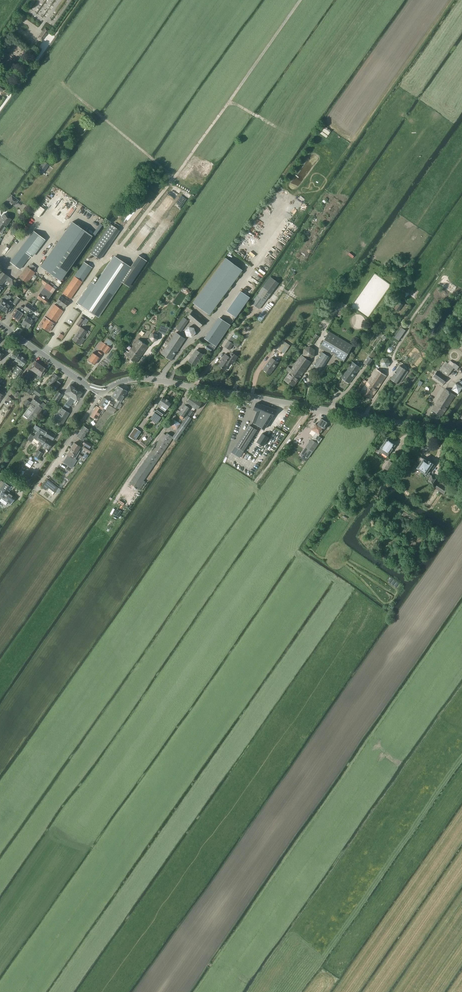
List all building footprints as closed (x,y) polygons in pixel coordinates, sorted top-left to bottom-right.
[(49,30),(45,28),(38,38),(42,41),(49,30)] [(331,131),(322,125),(318,132),(327,138),(331,131)] [(44,161),(37,170),(43,174),(50,165),(44,161)] [(11,195),(6,203),(10,206),(12,203),(15,205),(18,200),(11,195)] [(32,212),(39,217),(44,209),(38,205),(32,212)] [(4,214),(0,219),(0,223),(6,227),(11,219),(4,214)] [(40,266),(60,280),(92,236),(72,222),(40,266)] [(91,253),(90,253),(99,259),(119,230),(110,224),(110,225),(91,253)] [(30,256),(32,257),(45,240),(33,231),(10,262),(20,269),(30,256)] [(83,307),(97,317),(121,282),(129,287),(146,261),(138,255),(130,267),(117,258),(83,307)] [(193,302),(200,307),(210,315),(243,270),(226,257),(193,302)] [(71,298),(92,267),(84,262),(63,293),(71,298)] [(28,267),(27,267),(20,277),(28,283),(35,272),(34,272),(36,269),(31,265),(29,268),(28,267)] [(260,309),(279,282),(270,276),(257,294),(258,295),(252,303),(260,309)] [(18,284),(12,279),(7,286),(10,288),(12,286),(17,285),(18,284)] [(52,294),(55,289),(47,283),(37,298),(45,304),(52,294)] [(241,291),(227,311),(236,317),(250,297),(241,291)] [(0,301),(0,308),(2,310),(4,307),(8,300),(9,301),(10,300),(12,297),(11,296),(9,295),(8,296),(6,295),(4,295),(3,297),(2,298),(1,299),(0,301)] [(56,302),(64,309),(69,302),(61,295),(56,302)] [(8,300),(4,307),(2,310),(7,313),(12,306),(14,304),(16,305),(20,299),(17,296),(13,302),(10,300),(9,301),(8,300)] [(18,310),(16,309),(11,316),(19,321),(27,310),(28,310),(30,307),(31,306),(35,300),(28,296),(18,310)] [(399,302),(394,308),(399,312),(403,305),(399,302)] [(261,314),(260,314),(256,318),(261,322),(272,307),(268,304),(261,314)] [(46,317),(45,317),(39,325),(49,332),(63,311),(54,305),(46,317)] [(205,321),(193,311),(187,317),(200,328),(205,321)] [(27,316),(21,324),(28,328),(30,325),(32,326),(38,317),(34,315),(32,318),(30,316),(29,317),(27,316)] [(81,318),(77,324),(80,326),(82,323),(85,325),(88,321),(82,316),(81,318)] [(184,317),(176,328),(181,331),(189,320),(184,317)] [(215,344),(228,326),(220,320),(207,338),(215,344)] [(189,326),(185,331),(187,336),(193,337),(196,333),(195,327),(189,326)] [(81,327),(75,336),(72,340),(80,345),(85,339),(82,338),(87,331),(81,327)] [(399,340),(406,330),(401,327),(394,338),(399,340)] [(154,329),(149,337),(150,337),(153,341),(158,340),(158,335),(159,331),(154,329)] [(163,346),(166,348),(162,353),(172,360),(186,338),(172,329),(170,333),(174,335),(168,345),(165,343),(163,346)] [(333,353),(336,355),(335,356),(343,360),(352,345),(329,332),(320,347),(332,354),(333,353)] [(313,338),(311,337),(308,341),(313,345),(319,336),(316,334),(313,338)] [(232,335),(229,341),(225,346),(230,349),(233,344),(238,347),(241,341),(232,335)] [(103,343),(101,341),(97,347),(106,354),(111,348),(110,347),(113,342),(107,338),(103,343)] [(123,353),(127,355),(126,356),(136,363),(148,346),(138,339),(129,352),(125,350),(123,353)] [(275,351),(278,353),(280,350),(285,354),(291,345),(284,341),(278,349),(277,348),(275,351)] [(310,346),(304,349),(304,355),(309,359),(314,356),(315,350),(310,346)] [(203,355),(196,350),(189,361),(196,366),(203,355)] [(96,355),(93,353),(88,360),(95,364),(102,354),(98,351),(96,355)] [(233,363),(238,356),(232,352),(229,357),(225,354),(222,359),(223,360),(219,366),(225,370),(226,369),(229,371),(231,368),(228,366),(231,362),(233,363)] [(319,373),(330,357),(322,352),(312,368),(319,373)] [(18,367),(17,366),(12,373),(18,377),(23,370),(20,369),(22,366),(27,360),(19,354),(14,361),(20,364),(18,367)] [(286,370),(290,372),(285,379),(294,386),(311,362),(302,355),(292,369),(291,368),(291,369),(288,367),(286,370)] [(369,365),(373,359),(369,356),(365,363),(369,365)] [(383,357),(379,362),(382,367),(387,368),(391,363),(388,358),(383,357)] [(278,362),(272,358),(263,369),(270,374),(278,362)] [(30,369),(26,374),(28,375),(32,370),(36,373),(41,365),(35,361),(30,369)] [(350,383),(361,367),(353,361),(342,377),(350,383)] [(445,365),(444,364),(439,370),(448,376),(454,368),(447,362),(445,365)] [(36,373),(38,375),(37,377),(40,379),(46,370),(41,365),(36,373)] [(407,370),(400,365),(391,379),(398,383),(407,370)] [(371,399),(386,376),(376,369),(360,392),(371,399)] [(448,378),(437,371),(432,378),(443,386),(448,378)] [(54,374),(48,384),(52,387),(53,385),(57,388),(61,383),(57,381),(59,377),(54,374)] [(452,390),(459,394),(461,388),(461,386),(456,383),(452,390)] [(64,395),(67,397),(67,398),(68,399),(75,389),(70,385),(65,392),(66,392),(64,395)] [(118,386),(115,391),(124,396),(127,391),(118,386)] [(75,389),(68,399),(67,402),(71,405),(75,399),(77,400),(81,393),(75,389)] [(445,389),(432,410),(442,416),(454,396),(455,397),(456,396),(445,389)] [(62,394),(58,391),(52,399),(62,406),(63,404),(58,401),(62,394)] [(112,396),(117,400),(115,403),(119,405),(120,403),(124,396),(115,391),(112,396)] [(33,411),(38,415),(46,404),(42,401),(43,400),(36,395),(30,402),(36,407),(33,411)] [(185,418),(192,407),(197,398),(192,395),(187,402),(187,401),(179,413),(185,418)] [(99,405),(98,407),(96,406),(90,416),(96,420),(101,411),(103,413),(105,409),(113,414),(116,409),(108,405),(109,404),(112,406),(114,403),(104,397),(99,405)] [(159,407),(152,417),(150,419),(157,423),(165,412),(161,409),(162,406),(167,409),(172,402),(164,397),(157,406),(159,407)] [(197,398),(192,407),(195,409),(196,408),(198,409),(203,402),(197,398)] [(256,403),(254,409),(257,411),(258,409),(264,411),(267,406),(264,405),(262,404),(261,405),(256,403)] [(260,424),(259,425),(265,429),(277,410),(267,406),(264,411),(260,424)] [(69,413),(61,408),(54,421),(61,426),(69,413)] [(257,411),(253,421),(260,424),(264,411),(258,409),(257,411)] [(166,435),(163,433),(129,483),(141,491),(145,487),(144,487),(147,482),(144,480),(173,438),(177,441),(192,419),(187,416),(173,436),(167,432),(166,435)] [(318,424),(316,423),(312,430),(320,434),(327,422),(321,418),(318,424)] [(177,430),(181,423),(175,419),(170,425),(177,430)] [(37,423),(34,428),(52,440),(55,435),(37,423)] [(249,424),(235,446),(242,450),(244,451),(258,430),(249,424)] [(77,436),(78,436),(83,440),(86,437),(84,436),(89,430),(84,426),(77,436)] [(135,429),(131,436),(133,437),(132,438),(135,440),(140,432),(135,429)] [(34,438),(36,440),(43,444),(47,438),(47,437),(41,433),(37,431),(34,436),(31,434),(27,439),(31,442),(34,438)] [(312,439),(306,446),(304,450),(310,454),(312,450),(313,451),(322,438),(320,437),(319,438),(318,437),(320,435),(316,432),(311,439),(312,439)] [(262,433),(257,442),(264,446),(269,437),(262,433)] [(43,448),(45,449),(46,447),(49,449),(53,442),(47,438),(43,444),(42,445),(44,446),(43,448)] [(143,439),(140,443),(146,448),(149,444),(148,444),(151,440),(148,438),(145,442),(143,439)] [(376,452),(379,453),(380,451),(388,456),(395,445),(387,439),(379,450),(378,449),(376,452)] [(89,448),(92,444),(85,440),(82,443),(89,448)] [(74,443),(71,448),(78,453),(80,451),(78,449),(80,447),(77,445),(74,443)] [(84,444),(81,447),(90,453),(91,450),(84,444)] [(69,455),(65,461),(74,467),(76,464),(77,463),(77,461),(78,461),(76,459),(75,459),(78,453),(71,448),(67,454),(69,455)] [(43,453),(38,450),(35,456),(39,459),(43,453)] [(424,475),(429,478),(428,480),(432,484),(436,479),(429,474),(435,465),(429,461),(424,458),(423,459),(420,457),(417,461),(421,463),(417,468),(425,473),(424,475)] [(388,476),(395,464),(389,460),(382,472),(388,476)] [(32,472),(27,469),(20,480),(25,484),(32,472)] [(47,479),(41,487),(46,490),(48,487),(54,492),(56,491),(59,493),(61,489),(54,483),(53,484),(47,479)] [(10,504),(12,505),(13,503),(12,503),(15,499),(16,498),(15,497),(9,493),(10,491),(8,490),(10,487),(11,487),(4,482),(4,483),(5,483),(0,489),(0,490),(2,491),(0,494),(0,496),(10,504)] [(444,493),(447,488),(439,483),(435,487),(444,493)]
